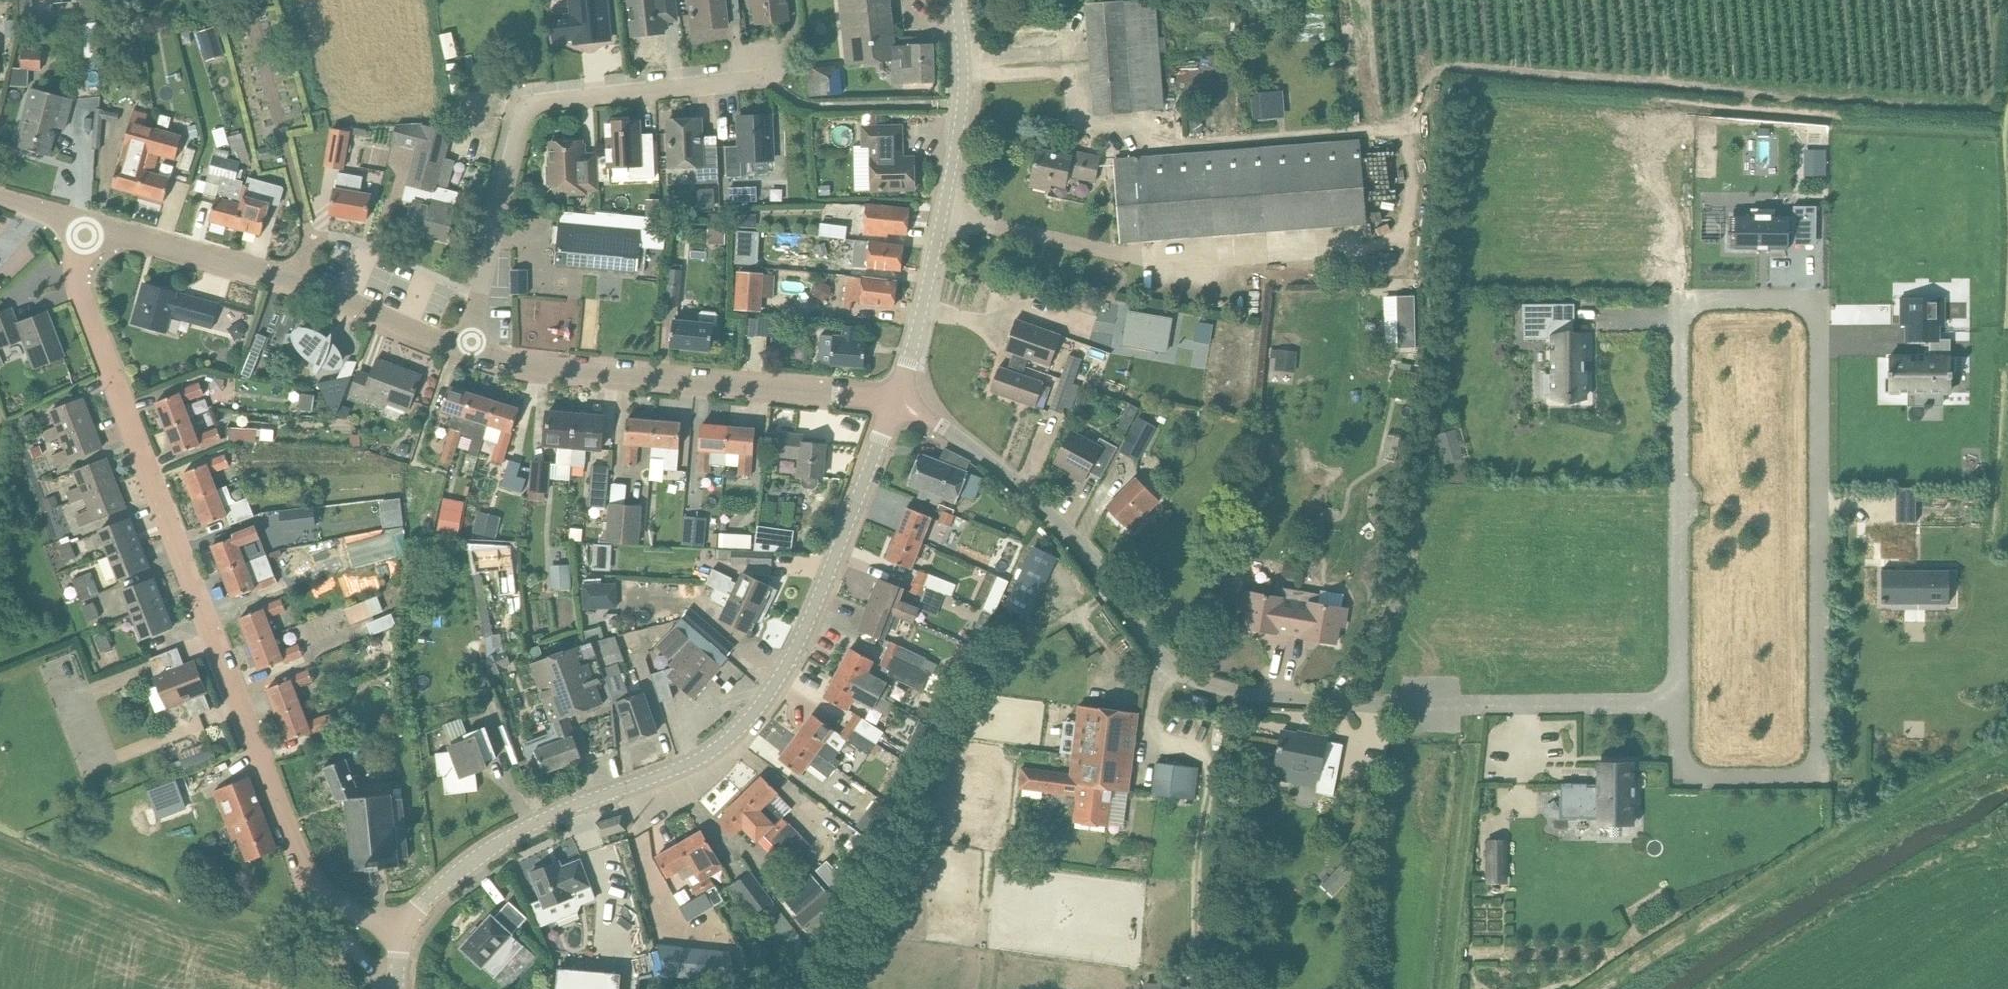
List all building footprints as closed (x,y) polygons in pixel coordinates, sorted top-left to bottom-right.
[(554,15),(557,39),(575,37),(575,41),(613,37),(609,0),(571,0),(572,12),(554,15)] [(633,37),(664,33),(663,21),(677,20),(675,0),(629,0),(633,37)] [(694,30),(727,26),(728,26),(727,21),(726,14),(740,13),(739,0),(691,0),(694,30)] [(757,23),(788,20),(786,0),(754,0),(757,23)] [(846,66),(894,60),(894,70),(902,70),(902,83),(934,82),(933,45),(922,45),(921,38),(894,38),(890,0),(839,0),(846,66)] [(1095,114),(1132,112),(1132,110),(1164,108),(1159,52),(1167,51),(1166,37),(1158,37),(1155,0),(1147,0),(1141,0),(1125,0),(1125,2),(1086,5),(1095,114)] [(216,26),(197,32),(204,54),(223,48),(216,26)] [(439,35),(445,61),(457,58),(452,32),(439,35)] [(14,68),(11,87),(29,87),(29,71),(40,71),(41,54),(22,52),(21,68),(14,68)] [(809,71),(811,96),(842,93),(839,68),(809,71)] [(20,134),(23,135),(20,148),(49,156),(57,128),(64,130),(70,111),(73,99),(32,88),(20,134)] [(1283,91),(1251,93),(1253,120),(1286,118),(1283,91)] [(95,108),(95,111),(91,150),(100,150),(102,119),(118,122),(120,113),(105,110),(105,109),(95,108)] [(113,187),(139,194),(157,128),(146,125),(148,115),(134,111),(113,187)] [(886,113),(878,113),(878,114),(878,122),(887,122),(886,113)] [(878,114),(863,115),(863,125),(878,125),(878,122),(878,114)] [(161,115),(158,125),(169,128),(172,118),(161,115)] [(769,115),(737,116),(738,146),(724,146),(725,177),(740,176),(740,161),(771,160),(769,115)] [(607,123),(609,158),(609,167),(630,166),(631,179),(655,178),(653,134),(639,134),(639,121),(629,122),(629,118),(612,118),(613,122),(607,123)] [(668,120),(671,168),(696,167),(696,183),(718,183),(716,143),(701,143),(700,118),(668,120)] [(397,124),(392,143),(417,149),(408,180),(403,200),(414,203),(407,230),(447,240),(452,221),(455,207),(446,205),(430,201),(433,189),(437,190),(438,186),(445,158),(452,132),(422,124),(397,124)] [(901,126),(863,127),(863,145),(871,145),(872,158),(871,159),(871,190),(915,189),(914,157),(900,158),(900,149),(902,149),(901,126)] [(182,135),(157,128),(139,194),(164,201),(171,177),(154,172),(159,154),(176,159),(182,135)] [(212,131),(217,148),(228,144),(224,128),(212,131)] [(352,133),(334,130),(328,165),(346,168),(352,133)] [(582,141),(551,143),(552,166),(547,167),(548,184),(552,184),(552,187),(554,187),(554,184),(569,184),(569,195),(584,194),(584,190),(598,189),(597,154),(583,154),(582,141)] [(1359,141),(1115,159),(1122,242),(1365,224),(1359,141)] [(258,149),(260,160),(276,156),(274,145),(258,149)] [(1814,150),(1814,176),(1826,176),(1826,150),(1814,150)] [(1038,151),(1031,185),(1050,189),(1052,182),(1065,185),(1067,174),(1094,179),(1099,158),(1066,151),(1065,157),(1038,151)] [(209,221),(236,228),(247,186),(246,186),(239,184),(240,180),(236,179),(241,161),(215,154),(209,173),(222,177),(209,221)] [(331,214),(366,220),(371,194),(362,192),(364,176),(339,172),(337,188),(335,187),(331,214)] [(248,177),(246,186),(247,186),(236,228),(261,235),(269,204),(280,206),(285,189),(283,186),(248,177)] [(831,185),(821,186),(821,195),(831,195),(831,185)] [(660,199),(646,199),(646,217),(660,217),(660,199)] [(591,203),(587,208),(587,214),(596,215),(596,211),(599,212),(599,203),(591,203)] [(888,235),(888,233),(907,235),(910,209),(866,205),(863,233),(888,235)] [(1729,227),(1729,249),(1788,249),(1788,229),(1795,230),(1795,224),(1816,225),(1817,206),(1793,206),(1793,217),(1775,217),(1775,209),(1751,208),(1751,216),(1733,216),(1733,227),(1729,227)] [(554,226),(552,243),(558,244),(556,263),(601,267),(610,268),(636,270),(645,271),(647,248),(664,249),(667,219),(597,212),(596,215),(562,212),(560,227),(554,226)] [(709,213),(708,244),(725,245),(726,214),(709,213)] [(819,238),(845,240),(846,226),(820,224),(819,238)] [(755,267),(758,235),(740,233),(737,265),(755,267)] [(835,272),(835,275),(847,276),(863,278),(863,277),(865,278),(866,267),(867,267),(881,269),(901,271),(904,245),(884,243),(869,242),(856,240),(854,257),(854,265),(851,265),(846,264),(836,263),(836,264),(835,272)] [(529,269),(513,269),(513,292),(529,292),(529,269)] [(667,305),(678,306),(682,270),(670,269),(667,305)] [(735,311),(764,310),(764,270),(735,270),(735,311)] [(845,292),(843,307),(852,308),(853,300),(860,301),(859,303),(874,305),(894,307),(897,281),(877,279),(866,278),(865,278),(863,277),(863,278),(847,276),(845,292)] [(144,284),(133,323),(153,328),(167,331),(170,317),(185,320),(199,324),(213,327),(214,324),(219,305),(144,284)] [(1889,371),(1888,371),(1888,378),(1889,378),(1889,393),(1951,393),(1951,378),(1952,379),(1952,372),(1951,372),(1951,357),(1950,357),(1950,340),(1939,340),(1939,325),(1944,325),(1944,298),(1901,298),(1901,325),(1906,325),(1907,341),(1930,341),(1930,357),(1926,357),(1926,362),(1911,362),(1911,357),(1889,357),(1889,371)] [(1574,304),(1522,304),(1522,321),(1524,321),(1524,339),(1552,339),(1552,398),(1586,398),(1586,371),(1584,371),(1584,361),(1586,361),(1586,336),(1573,336),(1573,321),(1574,321),(1574,304)] [(0,313),(0,347),(21,339),(33,367),(44,363),(63,356),(46,312),(16,324),(10,309),(0,313)] [(268,337),(261,354),(277,361),(284,344),(297,342),(298,344),(301,351),(305,356),(310,359),(314,362),(316,363),(324,365),(331,367),(335,367),(337,366),(338,366),(338,365),(339,365),(339,364),(340,364),(340,363),(341,362),(341,361),(341,360),(341,359),(341,358),(340,354),(338,351),(336,348),(333,344),(330,342),(328,339),(324,337),(321,335),(317,333),(314,332),(310,331),(306,330),(305,330),(304,330),(303,330),(302,330),(301,331),(300,331),(299,332),(298,333),(288,334),(295,317),(276,309),(265,336),(268,337)] [(700,314),(699,324),(673,321),(671,346),(711,350),(713,325),(718,325),(719,315),(716,312),(703,311),(700,314)] [(1128,311),(1123,345),(1156,351),(1159,333),(1170,335),(1172,319),(1128,311)] [(1389,355),(1413,358),(1419,317),(1396,314),(1389,355)] [(748,315),(746,336),(758,336),(760,316),(748,315)] [(1029,358),(1050,365),(1061,335),(1016,319),(1005,350),(1014,353),(1011,361),(1026,366),(1029,358)] [(241,321),(228,329),(235,341),(248,334),(241,321)] [(820,350),(819,359),(822,362),(831,363),(831,364),(848,366),(864,367),(867,340),(856,339),(858,326),(844,325),(843,338),(833,337),(833,344),(832,348),(823,347),(820,350)] [(258,333),(242,374),(251,378),(261,354),(268,337),(265,336),(258,333)] [(1271,350),(1270,358),(1275,359),(1274,370),(1294,372),(1297,352),(1271,350)] [(1069,356),(1061,378),(1073,382),(1081,361),(1069,356)] [(408,409),(414,394),(421,376),(378,360),(372,376),(359,371),(350,395),(383,407),(385,401),(408,409)] [(1043,409),(1051,386),(1044,384),(1045,382),(1028,377),(1022,375),(1026,366),(1011,361),(1008,370),(999,367),(990,391),(1020,401),(1043,409)] [(1092,369),(1087,383),(1098,387),(1103,373),(1092,369)] [(336,415),(351,377),(317,384),(336,415)] [(1061,378),(1051,408),(1062,412),(1073,382),(1061,378)] [(156,402),(166,428),(190,419),(183,402),(204,394),(199,383),(178,391),(179,394),(156,402)] [(454,414),(444,446),(455,449),(465,417),(473,394),(449,386),(442,410),(454,414)] [(302,393),(299,409),(313,412),(315,395),(302,393)] [(465,417),(487,424),(488,425),(495,401),(473,394),(465,417)] [(44,433),(47,442),(61,437),(60,436),(93,423),(83,399),(51,412),(57,427),(44,433)] [(502,464),(519,409),(495,401),(488,425),(484,438),(484,439),(496,443),(490,460),(502,464)] [(1118,426),(1127,431),(1139,408),(1130,403),(1118,426)] [(546,432),(545,446),(555,447),(559,447),(558,465),(572,466),(573,448),(572,448),(575,414),(548,412),(546,432)] [(33,413),(21,417),(25,426),(36,422),(33,413)] [(573,448),(572,466),(585,468),(587,449),(601,451),(602,436),(603,426),(604,416),(575,414),(572,448),(573,448)] [(1138,418),(1120,451),(1138,460),(1156,427),(1138,418)] [(176,454),(199,446),(200,448),(221,440),(217,429),(197,437),(190,419),(166,428),(176,454)] [(635,467),(636,445),(652,447),(654,421),(627,419),(623,466),(635,467)] [(678,470),(680,443),(681,423),(654,421),(652,447),(666,448),(664,469),(678,470)] [(53,456),(56,465),(102,447),(93,423),(60,436),(61,437),(66,451),(53,456)] [(700,445),(697,472),(709,473),(710,465),(724,467),(725,467),(725,466),(726,452),(725,452),(728,427),(701,425),(700,445)] [(726,452),(725,466),(738,467),(737,476),(752,478),(753,463),(754,449),(756,430),(728,427),(725,452),(726,452)] [(256,443),(257,429),(228,428),(227,441),(256,443)] [(1455,429),(1437,434),(1446,464),(1464,458),(1455,429)] [(1072,431),(1065,444),(1055,462),(1080,475),(1077,479),(1083,482),(1088,472),(1101,478),(1110,461),(1118,447),(1100,438),(1096,445),(1072,431)] [(798,475),(802,476),(801,485),(804,489),(814,489),(818,484),(818,477),(823,477),(825,445),(803,443),(803,436),(778,434),(776,457),(799,459),(798,475)] [(1388,434),(1382,459),(1396,462),(1401,437),(1388,434)] [(473,435),(468,455),(479,458),(484,439),(484,438),(473,435)] [(51,442),(41,446),(44,455),(54,451),(51,442)] [(965,471),(969,461),(945,449),(940,462),(919,453),(908,484),(922,489),(919,497),(937,504),(940,497),(957,503),(960,494),(970,498),(973,493),(974,493),(980,479),(968,474),(968,473),(965,471)] [(193,499),(217,490),(210,473),(229,465),(225,454),(206,462),(207,464),(183,473),(193,499)] [(67,493),(71,502),(85,497),(84,496),(117,483),(107,459),(74,472),(81,488),(67,493)] [(528,501),(544,503),(545,493),(549,494),(552,462),(531,460),(528,501)] [(521,495),(526,480),(517,477),(521,465),(509,461),(500,487),(521,495)] [(606,507),(609,468),(593,467),(590,505),(606,507)] [(1136,478),(1106,507),(1125,527),(1140,512),(1144,516),(1159,501),(1136,478)] [(76,516),(80,525),(126,507),(117,483),(84,496),(85,497),(90,511),(76,516)] [(610,505),(607,541),(637,543),(639,525),(640,507),(625,506),(627,485),(612,484),(611,505),(610,505)] [(1896,487),(1896,522),(1916,522),(1916,487),(1896,487)] [(231,525),(254,516),(247,497),(223,506),(217,490),(193,499),(204,525),(227,516),(231,525)] [(56,495),(43,500),(47,511),(60,506),(56,495)] [(440,528),(461,532),(466,501),(445,497),(440,528)] [(907,507),(897,533),(922,543),(932,517),(907,507)] [(313,508),(281,512),(283,529),(315,525),(313,508)] [(478,511),(472,533),(496,539),(502,517),(478,511)] [(943,511),(939,521),(950,525),(954,515),(943,511)] [(99,531),(105,546),(99,549),(102,558),(109,555),(140,543),(131,518),(99,531)] [(703,549),(705,526),(683,524),(681,546),(703,549)] [(260,538),(255,526),(234,534),(234,537),(212,546),(222,572),(257,559),(257,558),(267,554),(260,538)] [(758,526),(755,550),(792,552),(795,530),(758,526)] [(367,540),(372,559),(403,551),(398,532),(367,540)] [(887,559),(911,569),(922,543),(897,533),(887,559)] [(752,535),(720,534),(719,547),(751,548),(752,535)] [(67,562),(76,558),(70,543),(60,546),(67,562)] [(118,579),(131,574),(150,567),(140,543),(109,555),(118,579)] [(612,570),(613,544),(594,544),(593,570),(612,570)] [(323,577),(360,567),(354,547),(317,558),(323,577)] [(1033,547),(1005,605),(1028,616),(1043,587),(1057,559),(1033,547)] [(771,567),(772,554),(737,552),(737,549),(715,549),(715,560),(732,560),(732,565),(771,567)] [(257,559),(222,572),(232,598),(255,589),(255,591),(277,583),(273,572),(267,554),(257,558),(257,559)] [(1282,576),(1298,579),(1300,565),(1284,562),(1282,576)] [(551,565),(551,589),(571,588),(571,564),(551,565)] [(297,567),(281,572),(285,587),(302,581),(298,567),(297,567)] [(743,573),(737,585),(730,582),(732,578),(713,569),(706,584),(714,588),(762,610),(766,602),(771,603),(776,591),(772,588),(773,587),(743,573)] [(1881,570),(1881,604),(1949,604),(1949,570),(1881,570)] [(952,597),(956,585),(920,571),(915,582),(944,594),(952,597)] [(80,595),(89,591),(83,576),(73,580),(80,595)] [(993,615),(1008,582),(996,576),(981,609),(993,615)] [(164,603),(154,578),(123,590),(132,615),(164,603)] [(901,617),(913,621),(918,609),(898,602),(904,588),(879,578),(869,604),(901,617)] [(940,604),(944,594),(915,582),(911,592),(940,604)] [(584,585),(585,608),(617,607),(616,584),(584,585)] [(1277,632),(1290,634),(1298,590),(1275,586),(1274,596),(1245,591),(1241,609),(1247,610),(1244,627),(1276,633),(1277,632)] [(424,605),(438,606),(438,597),(436,597),(436,589),(429,588),(429,596),(424,596),(424,605)] [(721,619),(751,633),(762,610),(714,588),(709,600),(726,608),(721,619)] [(1303,638),(1336,643),(1339,626),(1344,627),(1347,609),(1318,604),(1320,594),(1298,590),(1290,634),(1303,636),(1303,638)] [(367,620),(372,634),(397,626),(392,612),(385,614),(380,595),(345,606),(351,625),(367,620)] [(281,599),(262,607),(263,609),(240,618),(250,644),(274,635),(268,619),(286,612),(281,600),(281,599)] [(84,607),(90,622),(100,618),(94,603),(84,607)] [(142,639),(173,627),(164,603),(132,615),(142,639)] [(869,604),(859,630),(883,640),(888,628),(895,632),(901,617),(869,604)] [(690,608),(681,618),(726,657),(735,647),(690,608)] [(991,616),(981,611),(966,644),(976,648),(991,616)] [(670,660),(691,639),(677,625),(656,646),(670,660)] [(602,627),(584,631),(586,643),(605,639),(602,627)] [(112,648),(106,634),(96,638),(102,652),(112,648)] [(493,634),(485,635),(487,656),(486,656),(487,675),(495,672),(496,675),(506,671),(504,667),(512,665),(507,651),(505,651),(503,646),(494,647),(493,634)] [(250,644),(260,670),(283,661),(284,663),(303,656),(299,646),(281,653),(274,635),(250,644)] [(586,643),(582,644),(597,685),(606,682),(616,678),(624,662),(614,636),(605,639),(586,643)] [(694,642),(672,666),(673,667),(651,674),(660,702),(674,698),(669,684),(676,681),(689,693),(705,674),(709,678),(721,665),(705,652),(694,642)] [(886,655),(933,678),(933,676),(938,664),(926,658),(892,642),(886,655)] [(961,642),(942,680),(945,682),(958,688),(976,648),(966,644),(961,642)] [(549,733),(522,744),(527,759),(529,763),(533,775),(543,771),(543,773),(582,758),(574,737),(575,736),(568,717),(603,703),(597,685),(582,644),(544,658),(532,663),(530,663),(551,721),(550,721),(550,722),(546,724),(549,733)] [(539,645),(527,650),(527,651),(532,663),(544,658),(539,645)] [(211,710),(205,693),(208,692),(196,661),(183,666),(176,648),(150,658),(157,676),(160,685),(148,690),(157,711),(178,703),(182,713),(180,718),(190,722),(192,717),(211,710)] [(885,698),(892,686),(868,672),(874,661),(851,648),(837,673),(885,698)] [(927,708),(922,718),(940,726),(945,718),(944,717),(958,688),(945,682),(942,680),(933,676),(933,678),(886,655),(881,666),(895,673),(893,678),(922,692),(923,688),(937,695),(929,710),(927,708)] [(308,670),(290,677),(291,680),(267,689),(277,715),(301,705),(295,690),(313,683),(308,670)] [(887,716),(893,703),(885,698),(837,673),(824,698),(847,710),(853,699),(864,705),(887,716)] [(617,702),(624,722),(631,741),(657,732),(643,693),(617,702)] [(287,741),(311,732),(312,734),(330,727),(326,716),(308,723),(301,705),(277,715),(287,741)] [(1019,788),(1077,796),(1074,822),(1108,827),(1113,790),(1128,792),(1138,713),(1079,705),(1070,774),(1022,768),(1019,788)] [(855,713),(848,725),(876,743),(884,731),(855,713)] [(813,714),(796,737),(836,766),(840,762),(835,758),(840,750),(847,741),(848,739),(841,735),(835,730),(829,726),(813,714)] [(920,722),(903,759),(921,767),(938,730),(920,722)] [(870,751),(876,755),(882,747),(876,743),(848,725),(841,735),(848,739),(847,741),(868,754),(870,751)] [(485,727),(463,735),(465,741),(449,747),(451,752),(436,754),(439,776),(443,775),(446,794),(478,791),(476,772),(487,767),(485,762),(497,757),(485,727)] [(1316,792),(1332,795),(1342,745),(1326,742),(1327,738),(1308,734),(1308,736),(1282,731),(1273,778),(1317,787),(1316,792)] [(618,751),(616,736),(597,738),(598,753),(618,751)] [(796,737),(779,759),(795,771),(801,775),(810,763),(827,777),(836,767),(836,766),(796,737)] [(211,742),(179,754),(181,760),(184,770),(217,757),(211,742)] [(347,758),(323,767),(336,800),(345,799),(352,871),(400,866),(399,860),(409,858),(403,798),(393,798),(393,793),(362,796),(347,758)] [(1587,783),(1562,783),(1562,817),(1598,818),(1598,824),(1633,824),(1633,804),(1635,804),(1635,796),(1633,796),(1634,764),(1598,764),(1598,786),(1587,786),(1587,783)] [(1156,768),(1153,798),(1193,803),(1195,772),(1156,768)] [(783,833),(787,837),(799,850),(803,854),(810,847),(782,818),(784,816),(770,801),(778,793),(762,776),(744,794),(783,833)] [(238,838),(247,861),(278,850),(249,777),(214,791),(233,840),(238,838)] [(891,805),(898,809),(911,789),(904,785),(891,805)] [(783,833),(744,794),(726,812),(726,813),(718,821),(733,837),(741,828),(742,829),(743,828),(757,843),(766,834),(774,842),(783,833)] [(874,800),(857,826),(875,840),(894,813),(874,800)] [(622,814),(596,822),(601,837),(626,829),(622,814)] [(690,838),(678,844),(706,892),(714,906),(715,907),(724,902),(715,886),(709,876),(713,874),(723,868),(713,851),(711,848),(701,831),(690,838)] [(846,876),(856,883),(875,850),(859,837),(850,851),(858,856),(846,876)] [(1505,841),(1489,841),(1489,882),(1505,882),(1505,841)] [(678,844),(657,857),(667,874),(668,877),(678,872),(683,881),(689,877),(694,885),(691,886),(697,896),(680,907),(688,921),(701,913),(714,906),(706,892),(678,844)] [(826,857),(815,867),(836,891),(847,882),(826,857)] [(1346,858),(1321,886),(1332,897),(1358,869),(1346,858)] [(531,872),(545,907),(573,897),(571,893),(590,886),(580,860),(560,868),(556,867),(554,867),(553,864),(548,866),(545,864),(537,867),(536,871),(531,872)] [(756,914),(812,985),(829,974),(748,872),(730,887),(751,916),(756,914)] [(810,873),(782,897),(797,915),(826,891),(810,873)] [(827,891),(797,917),(812,935),(843,909),(827,891)] [(463,946),(461,948),(463,949),(480,965),(482,967),(494,977),(523,946),(512,935),(528,918),(509,901),(494,918),(491,915),(490,917),(463,947),(463,946)] [(732,951),(658,944),(665,975),(665,976),(671,976),(739,983),(737,974),(732,951)] [(749,972),(756,986),(777,985),(765,963),(749,972)] [(621,973),(558,968),(556,988),(620,988),(621,973)]
